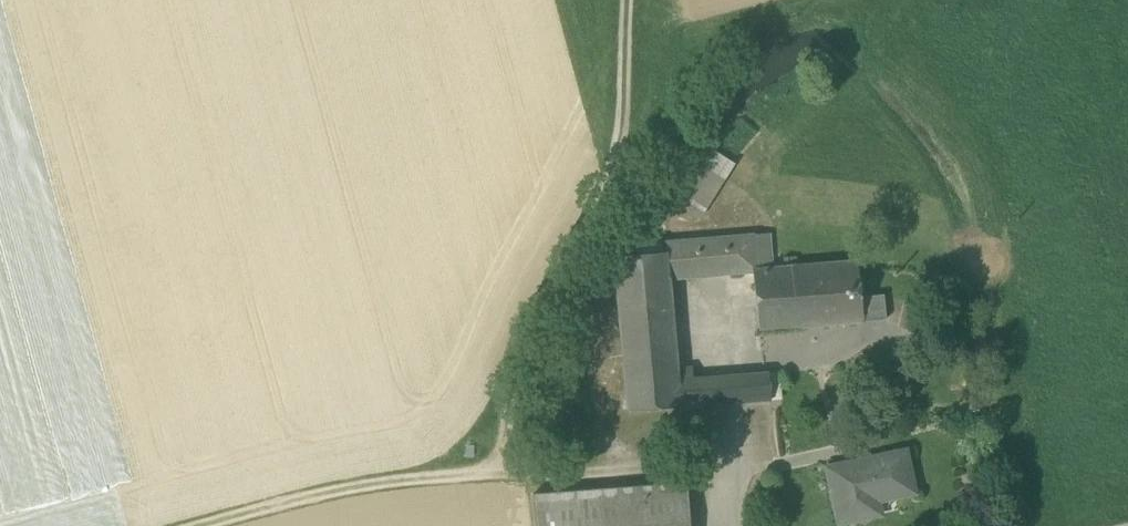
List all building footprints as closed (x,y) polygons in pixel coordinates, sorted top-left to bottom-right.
[(668,207),(698,223),(720,181),(690,166),(668,207)] [(615,259),(629,413),(681,409),(727,405),(725,378),(694,381),(693,370),(679,371),(671,281),(754,273),(754,272),(773,270),(770,235),(665,244),(666,254),(615,259)] [(754,273),(760,331),(803,327),(803,329),(887,321),(884,297),(862,299),(859,262),(773,270),(754,272),(754,273)] [(742,377),(745,404),(771,402),(770,375),(742,377)] [(727,405),(745,404),(742,377),(725,378),(727,405)] [(834,494),(840,524),(866,519),(863,505),(877,502),(914,494),(905,454),(829,470),(831,480),(828,484),(830,491),(834,494)] [(535,525),(690,525),(687,485),(533,496),(535,525)] [(863,505),(866,519),(880,516),(877,502),(863,505)]
